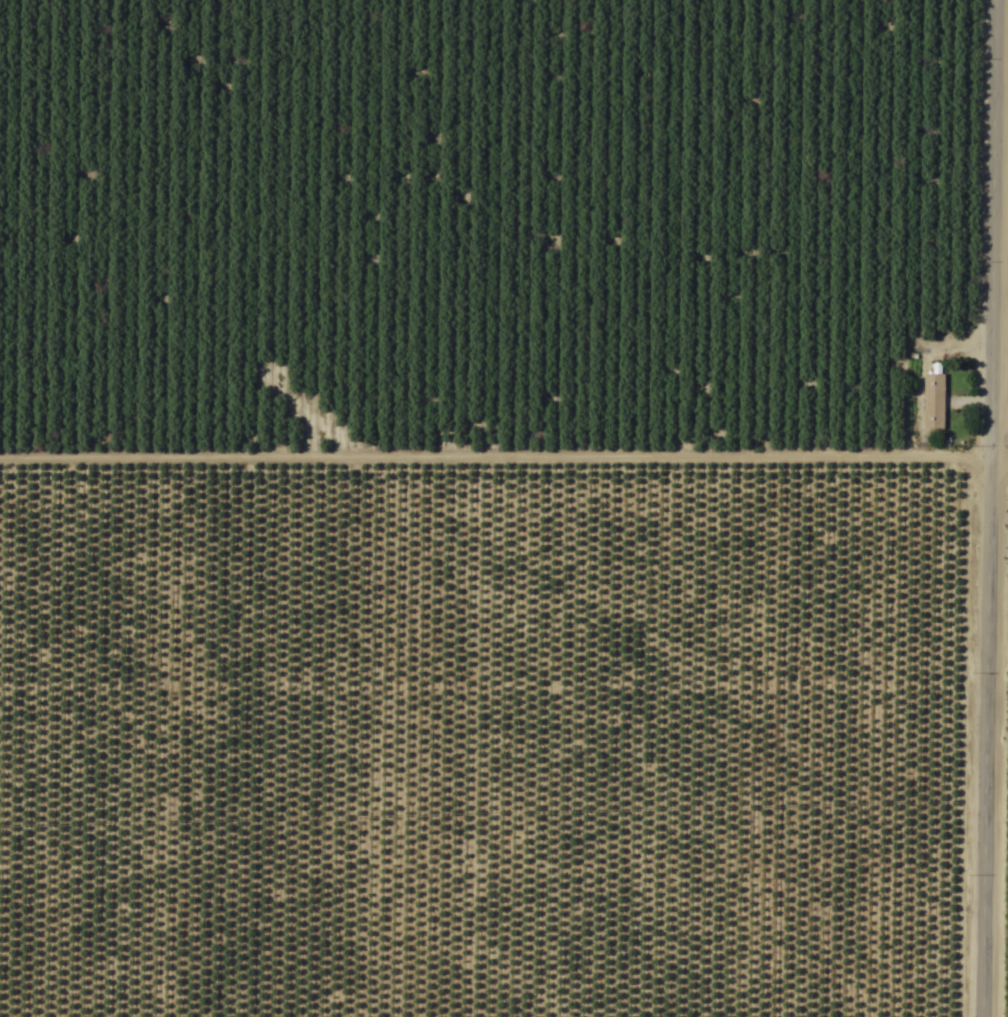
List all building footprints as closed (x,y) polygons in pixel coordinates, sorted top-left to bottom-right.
[(943,430),(943,374),(922,374),(922,430),(943,430)]
